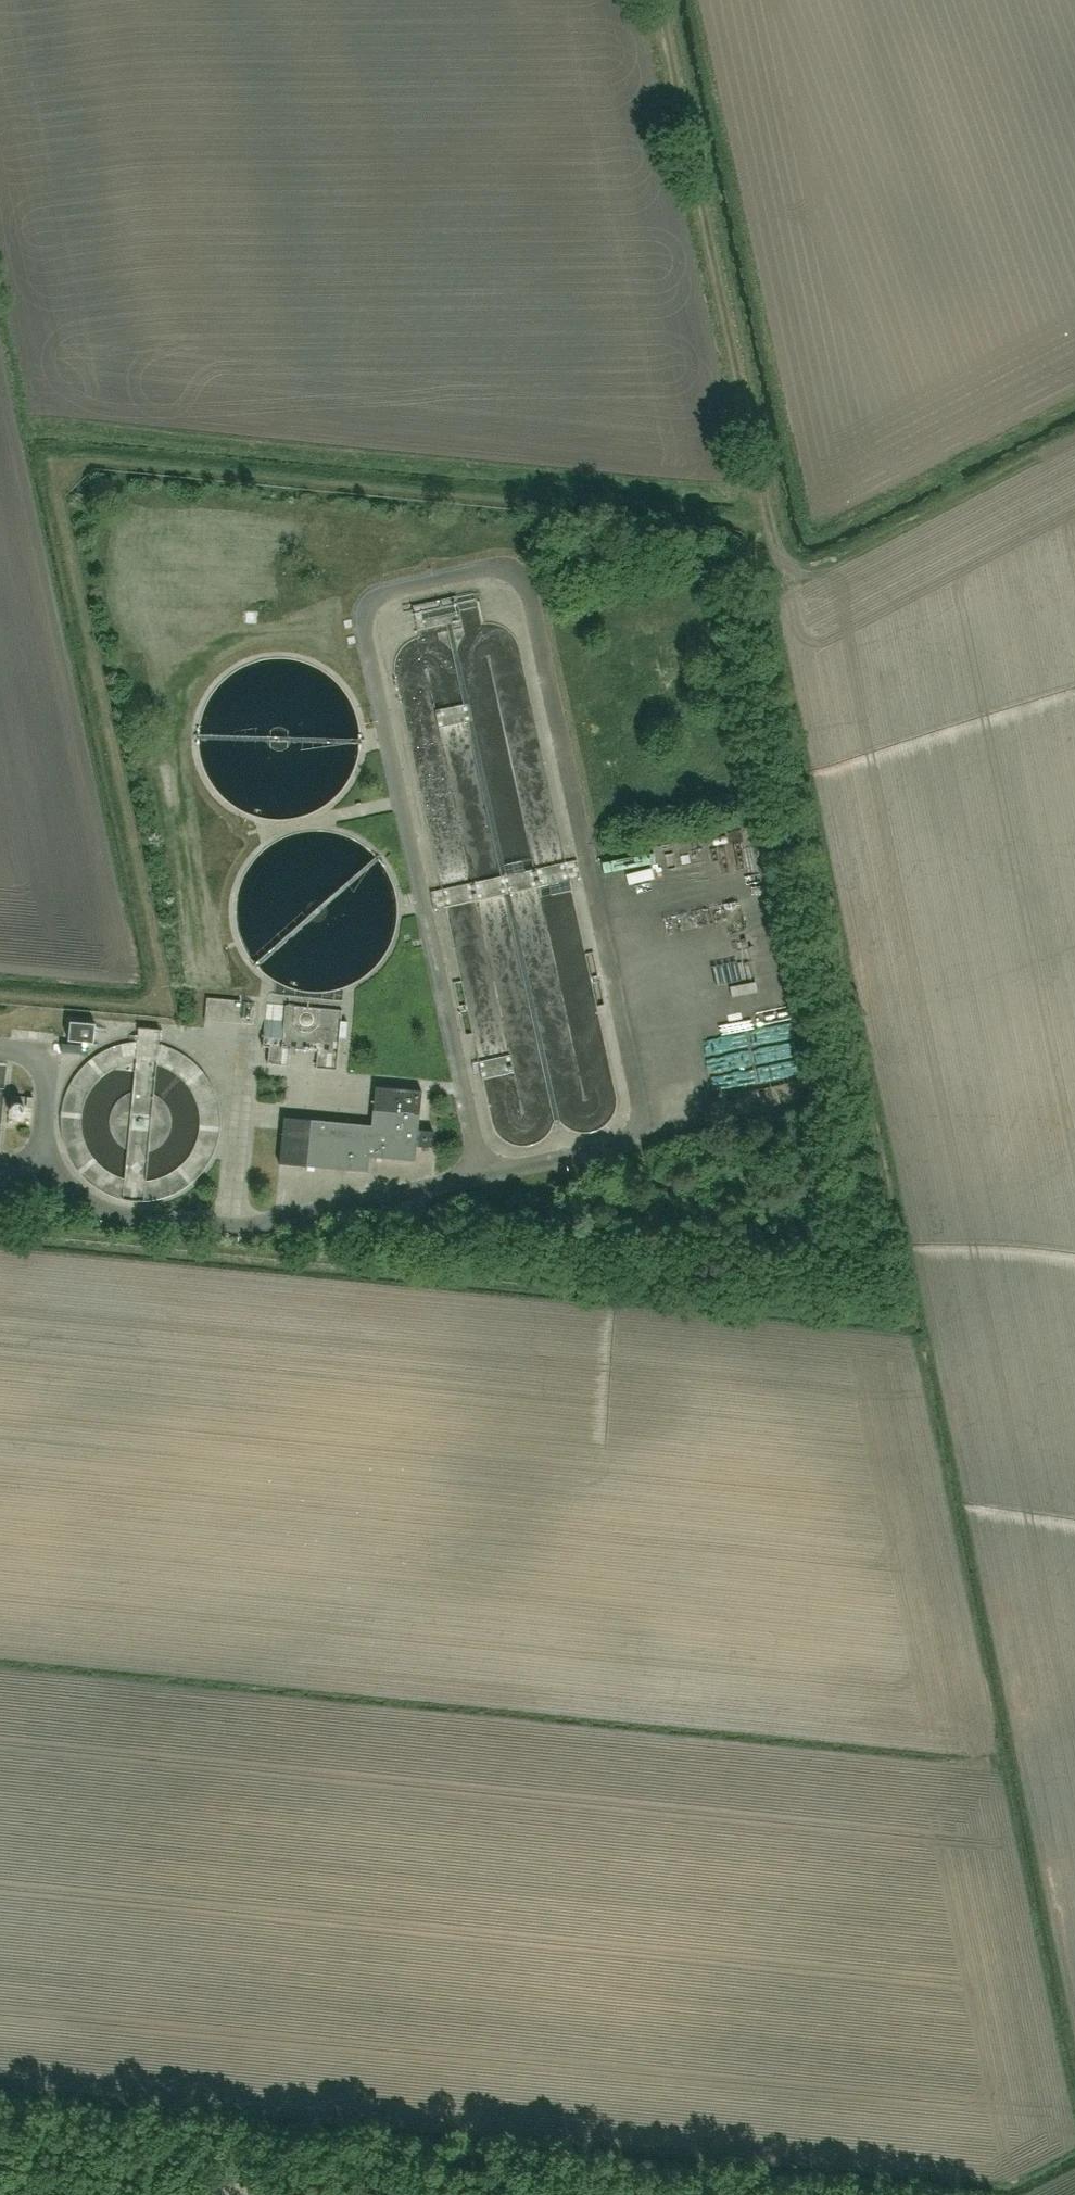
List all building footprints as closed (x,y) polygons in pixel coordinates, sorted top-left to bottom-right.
[(624,868),(652,862),(648,845),(620,852),(624,868)] [(266,1003),(262,1046),(269,1047),(268,1064),(289,1066),(290,1049),(317,1051),(316,1068),(337,1070),(340,1037),(346,1038),(348,1021),(341,1021),(342,1010),(266,1003)] [(69,1041),(94,1043),(96,1023),(70,1021),(69,1041)] [(284,1117),(282,1130),(279,1164),(368,1173),(370,1157),(415,1162),(417,1147),(432,1148),(433,1131),(418,1130),(422,1091),(375,1086),(371,1134),(357,1132),(358,1124),(284,1117)]
